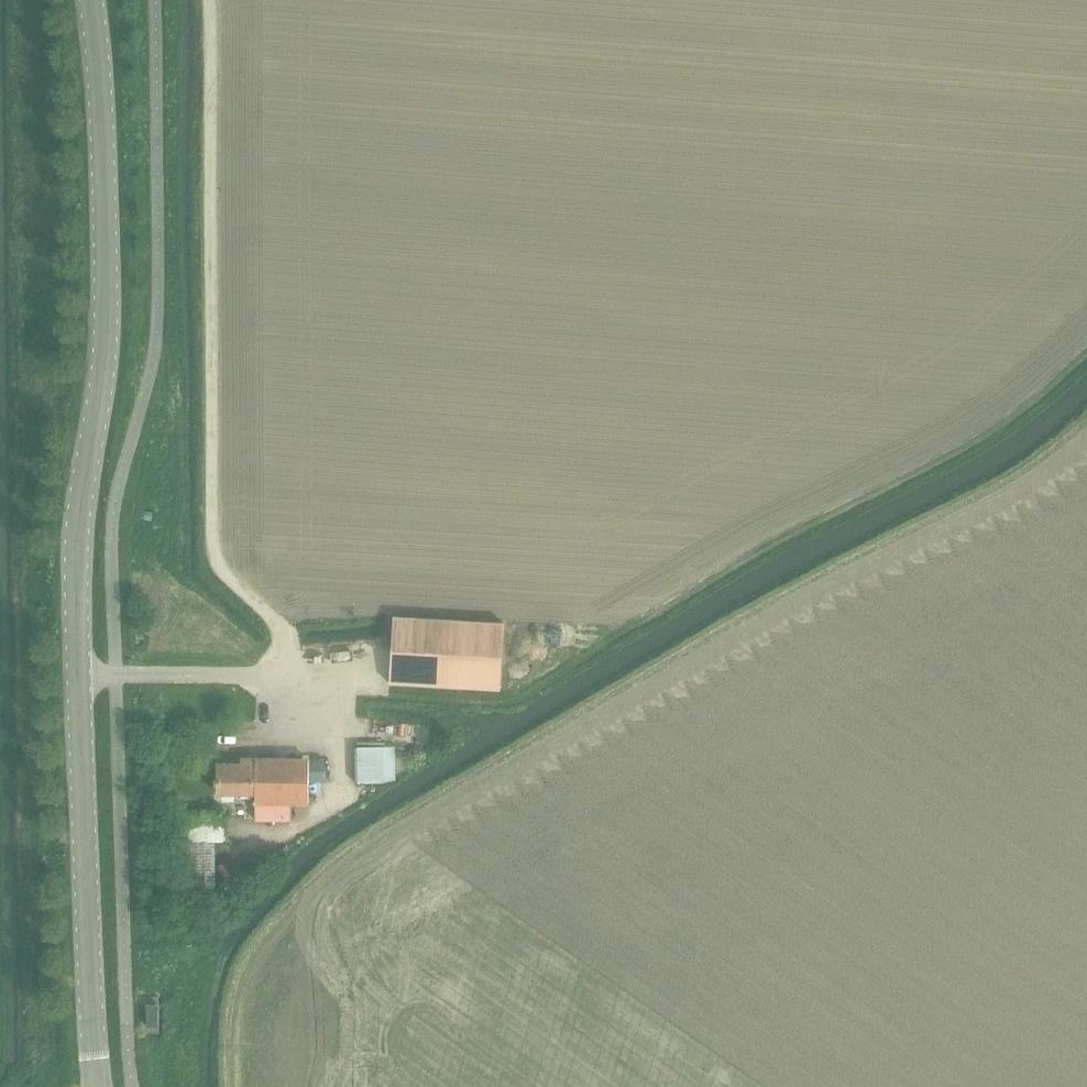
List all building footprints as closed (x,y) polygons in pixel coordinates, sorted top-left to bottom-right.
[(504,623),(393,617),(390,683),(500,689),(504,623)] [(357,782),(384,782),(383,747),(357,747),(357,782)] [(219,794),(256,794),(256,759),(242,759),(242,764),(219,764),(219,794)] [(256,759),(256,794),(256,803),(309,803),(309,781),(324,781),(324,760),(309,760),(309,759),(256,759)] [(215,913),(214,840),(227,840),(227,816),(177,817),(178,841),(179,913),(215,913)] [(148,1026),(159,1026),(159,1004),(148,1004),(148,1026)]
